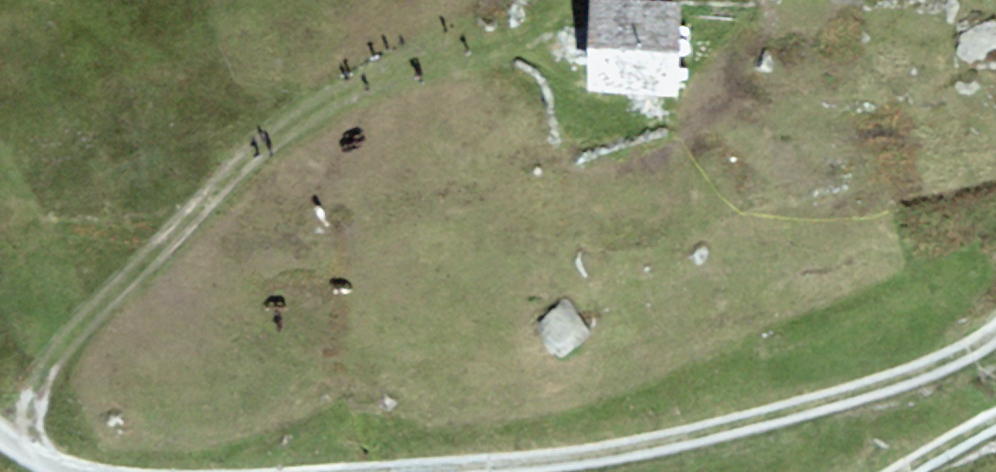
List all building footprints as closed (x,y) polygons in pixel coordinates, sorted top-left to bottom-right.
[(636,0),(587,0),(584,93),(678,96),(681,1),(636,0)]
